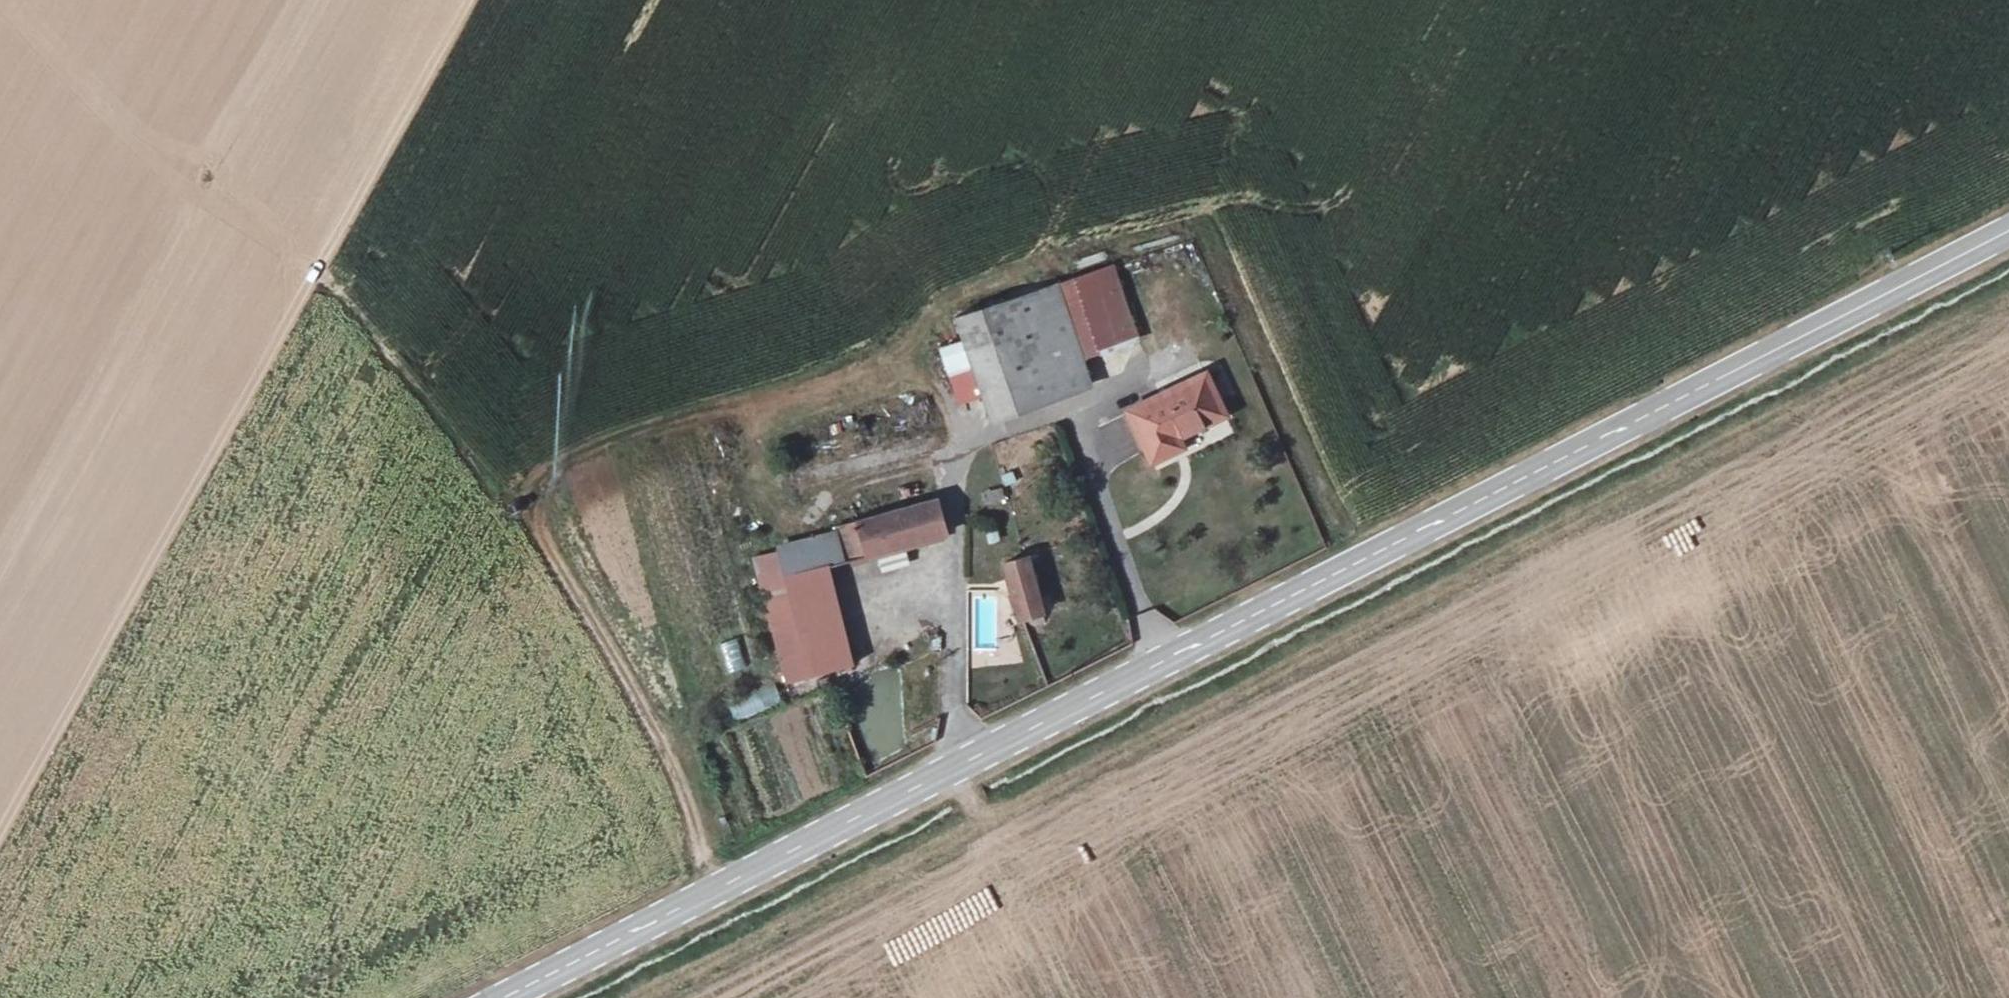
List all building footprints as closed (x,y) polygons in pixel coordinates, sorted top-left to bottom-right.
[(960,346),(968,377),(977,411),(1080,380),(1074,356),(1128,341),(1106,263),(951,310),(960,346)] [(950,384),(968,377),(960,346),(940,351),(950,384)] [(1129,408),(1145,448),(1171,436),(1177,450),(1225,427),(1202,377),(1129,408)] [(920,505),(816,527),(826,563),(929,533),(920,505)] [(780,576),(815,566),(810,543),(773,551),(780,576)] [(1023,553),(1000,558),(1014,611),(1036,604),(1023,553)] [(826,563),(763,581),(794,674),(850,659),(826,563)] [(1036,604),(1014,611),(1018,625),(1039,616),(1036,604)] [(725,677),(743,674),(737,643),(720,646),(725,677)] [(777,689),(729,700),(733,718),(782,707),(777,689)]
